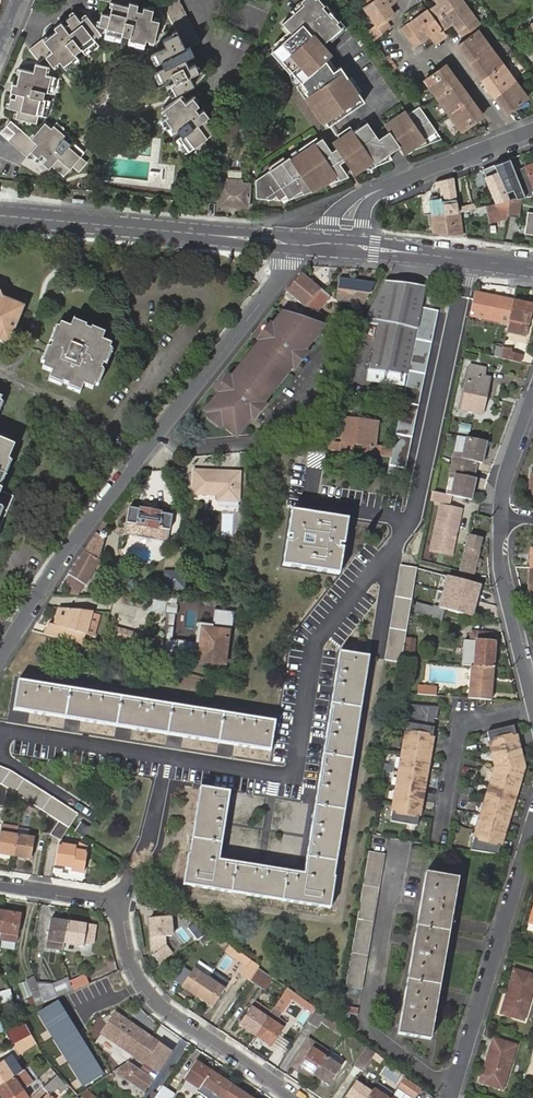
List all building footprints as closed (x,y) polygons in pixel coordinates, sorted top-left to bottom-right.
[(105,33),(115,35),(121,37),(122,34),(130,36),(129,39),(135,40),(145,43),(146,39),(149,40),(154,41),(159,20),(151,18),(153,9),(149,8),(143,6),(142,11),(137,10),(138,4),(130,2),(130,0),(105,0),(110,1),(113,2),(112,7),(111,11),(110,15),(102,13),(100,20),(99,25),(106,27),(105,33)] [(176,94),(194,85),(190,76),(199,71),(195,63),(189,66),(185,58),(193,54),(190,47),(200,42),(179,0),(172,0),(163,4),(177,32),(162,39),(166,47),(155,52),(155,53),(160,62),(161,61),(165,68),(159,71),(163,80),(172,76),(175,82),(171,85),(176,93),(176,94)] [(294,13),(283,23),(284,24),(292,33),(272,51),(271,52),(290,73),(292,71),(297,76),(308,65),(313,70),(301,81),(307,89),(305,91),(308,95),(305,97),(310,105),(313,103),(320,114),(318,116),(323,123),(326,121),(329,126),(365,101),(359,92),(349,77),(341,66),(337,69),(334,71),(331,67),(321,74),(317,69),(329,58),(331,55),(322,45),(329,38),(332,36),(343,26),(319,0),(308,0),(304,4),(294,13)] [(301,1),(291,10),(294,13),(304,4),(308,0),(302,0),(301,1)] [(368,31),(372,38),(388,27),(383,20),(392,13),(387,5),(395,0),(374,0),(370,3),(364,7),(376,24),(368,31)] [(438,19),(461,1),(461,0),(436,0),(438,3),(430,9),(438,19)] [(461,1),(438,19),(444,28),(452,22),(458,30),(463,37),(479,26),(474,19),(461,1)] [(401,27),(412,43),(419,38),(426,32),(432,40),(443,33),(425,9),(401,27)] [(30,49),(39,61),(45,57),(53,66),(57,63),(60,61),(64,66),(71,60),(76,56),(74,53),(81,48),(83,50),(87,47),(95,41),(95,40),(94,38),(96,36),(100,33),(87,16),(83,19),(80,21),(74,13),(70,16),(66,19),(69,23),(64,27),(61,22),(54,27),(56,31),(47,38),(44,41),(42,39),(30,49)] [(292,33),(284,24),(281,27),(286,33),(274,43),(272,51),(292,33)] [(345,29),(343,26),(332,36),(329,38),(332,41),(345,29)] [(457,45),(470,62),(489,48),(477,31),(465,39),(457,45)] [(470,62),(482,79),(501,65),(489,48),(470,62)] [(337,69),(329,58),(317,69),(321,74),(331,67),(334,71),(337,69)] [(17,84),(12,84),(11,91),(11,92),(17,93),(15,99),(10,98),(9,103),(8,108),(17,110),(16,115),(16,118),(26,121),(31,122),(36,123),(38,115),(42,116),(42,115),(44,106),(46,100),(43,99),(45,92),(47,92),(49,86),(51,76),(45,75),(46,71),(47,66),(35,63),(33,72),(20,69),(19,73),(17,84)] [(297,76),(301,81),(313,70),(308,65),(297,76)] [(438,96),(457,82),(445,65),(425,79),(438,96)] [(482,79),(495,96),(514,81),(501,65),(482,79)] [(297,85),(305,97),(308,95),(305,91),(307,89),(301,81),(297,76),(292,71),(290,73),(292,79),(297,85)] [(350,76),(349,77),(359,92),(360,91),(350,76)] [(514,81),(495,96),(507,112),(514,108),(527,99),(514,81)] [(469,98),(457,82),(438,96),(450,113),(469,98)] [(180,96),(163,109),(166,113),(168,116),(165,118),(171,126),(175,131),(177,129),(182,136),(180,138),(183,143),(189,150),(190,150),(194,147),(199,154),(209,146),(204,140),(208,137),(215,132),(212,127),(206,119),(209,116),(203,109),(199,113),(195,108),(199,105),(196,101),(193,97),(185,103),(183,100),(180,96)] [(482,116),(469,98),(450,113),(463,130),(480,117),(482,116)] [(310,105),(318,116),(320,114),(313,103),(310,105)] [(426,139),(437,131),(433,126),(421,109),(420,107),(408,114),(406,111),(399,115),(389,123),(385,125),(389,131),(399,146),(404,153),(408,152),(411,149),(414,147),(426,139)] [(389,123),(399,115),(398,113),(387,121),(389,123)] [(230,124),(239,128),(241,123),(232,119),(230,124)] [(8,123),(0,133),(27,156),(30,153),(31,151),(35,155),(39,158),(42,155),(46,158),(42,163),(49,169),(52,165),(64,176),(70,169),(73,165),(79,171),(87,162),(81,156),(84,152),(72,141),(70,143),(65,138),(66,136),(61,132),(54,125),(53,125),(51,128),(49,126),(45,122),(34,135),(31,139),(29,137),(11,120),(8,123)] [(256,180),(256,197),(272,199),(276,196),(279,199),(286,195),(289,199),(308,185),(312,190),(321,184),(323,186),(337,175),(340,179),(347,174),(340,163),(336,157),(341,154),(345,160),(354,173),(373,160),(376,165),(383,162),(392,159),(389,154),(379,139),(375,133),(368,122),(360,128),(354,132),(352,129),(340,138),(333,142),(336,148),(332,151),(322,137),(320,139),(319,140),(308,147),(309,148),(294,159),(292,160),(289,157),(286,159),(270,170),(256,179),(256,180)] [(222,140),(216,157),(226,161),(232,144),(239,128),(230,124),(223,141),(222,140)] [(338,134),(340,138),(352,129),(350,126),(338,134)] [(379,139),(389,154),(393,151),(399,146),(389,131),(383,136),(379,139)] [(290,154),(294,159),(309,148),(308,147),(319,140),(317,137),(290,154)] [(429,144),(426,139),(414,147),(415,149),(429,144)] [(336,157),(340,163),(345,160),(341,154),(336,157)] [(268,166),(270,170),(286,159),(283,156),(268,166)] [(532,185),(532,163),(525,166),(515,171),(510,159),(495,164),(509,200),(520,198),(525,197),(532,196),(532,186),(532,185)] [(497,203),(509,200),(495,164),(483,169),(495,198),(497,203)] [(459,212),(475,208),(474,204),(465,206),(458,208),(457,201),(454,181),(454,177),(435,181),(436,186),(439,186),(441,198),(430,199),(432,214),(443,212),(443,214),(459,212)] [(218,205),(248,207),(250,184),(242,183),(242,180),(227,179),(227,182),(220,181),(218,205)] [(475,208),(485,206),(497,203),(495,198),(474,203),(474,204),(475,208)] [(509,200),(507,215),(518,217),(520,198),(509,200)] [(489,222),(507,218),(507,215),(509,200),(497,203),(485,206),(489,222)] [(440,234),(462,236),(459,212),(443,214),(443,212),(432,214),(434,228),(439,227),(440,234)] [(31,254),(22,268),(35,276),(44,263),(31,254)] [(321,290),(301,273),(286,291),(305,307),(303,310),(308,314),(311,310),(313,311),(316,313),(318,310),(329,297),(320,290),(321,290)] [(336,300),(364,304),(375,283),(340,278),(336,300)] [(385,281),(363,322),(377,325),(369,368),(408,375),(422,307),(426,291),(426,287),(385,281)] [(8,345),(24,307),(2,298),(0,293),(0,341),(8,345)] [(513,300),(475,293),(470,315),(508,323),(509,322),(513,300)] [(513,300),(509,322),(508,323),(506,334),(526,337),(529,325),(532,309),(532,304),(513,300)] [(391,458),(390,461),(387,474),(403,477),(438,311),(434,310),(422,307),(402,403),(393,449),(391,458)] [(325,316),(318,310),(316,313),(313,311),(307,319),(319,323),(325,316)] [(209,414),(288,313),(284,312),(206,412),(209,414)] [(316,330),(320,324),(319,323),(307,319),(288,313),(209,414),(207,417),(233,437),(237,432),(316,330)] [(74,320),(72,323),(85,328),(87,325),(74,320)] [(59,328),(53,344),(50,349),(55,351),(50,362),(46,360),(44,364),(42,368),(52,372),(50,378),(63,383),(68,385),(81,391),(83,385),(93,390),(95,385),(101,370),(103,365),(109,349),(111,345),(102,341),(104,336),(91,331),(85,328),(72,323),(70,328),(61,324),(59,328)] [(343,331),(348,333),(351,327),(346,325),(343,331)] [(49,342),(53,344),(59,328),(55,327),(49,342)] [(92,327),(91,331),(104,336),(105,333),(92,327)] [(240,435),(319,332),(316,330),(237,432),(240,435)] [(503,347),(500,358),(520,363),(522,355),(512,352),(512,349),(503,347)] [(46,360),(50,349),(47,348),(41,363),(44,364),(46,360)] [(55,351),(50,349),(46,360),(50,362),(55,351)] [(113,351),(109,349),(103,365),(106,366),(113,351)] [(470,366),(461,409),(483,414),(490,379),(483,378),(485,370),(470,366)] [(104,371),(101,370),(95,385),(98,386),(104,371)] [(62,386),(63,383),(50,378),(48,381),(62,386)] [(80,394),(81,391),(68,385),(67,389),(80,394)] [(330,442),(328,450),(334,450),(341,451),(353,453),(354,445),(362,446),(361,454),(374,455),(391,458),(393,449),(375,447),(368,446),(371,422),(345,418),(342,444),(335,443),(330,442)] [(368,446),(375,447),(378,423),(371,422),(368,446)] [(471,425),(460,423),(458,432),(469,434),(471,425)] [(482,463),(484,452),(483,452),(485,441),(458,435),(452,464),(453,465),(475,469),(477,462),(482,463)] [(8,461),(14,446),(0,440),(0,482),(8,461)] [(8,461),(0,482),(0,491),(12,462),(8,461)] [(474,488),(476,479),(473,479),(475,469),(453,465),(452,464),(449,477),(455,479),(452,495),(470,499),(472,488),(474,488)] [(192,495),(217,496),(217,501),(239,502),(240,473),(193,471),(192,495)] [(452,495),(433,491),(431,500),(450,503),(452,495)] [(462,509),(441,505),(431,550),(452,555),(462,509)] [(153,541),(168,543),(169,532),(172,516),(129,508),(126,524),(124,535),(138,537),(136,544),(152,547),(153,541)] [(287,557),(286,565),(337,573),(338,565),(340,566),(343,549),(339,548),(340,543),(344,544),(348,520),(292,511),(288,535),(292,536),(291,541),(287,540),(285,557),(287,557)] [(107,522),(104,521),(96,533),(83,552),(98,560),(105,538),(105,537),(106,534),(104,532),(107,522)] [(470,530),(468,541),(481,544),(484,534),(480,534),(480,533),(475,532),(470,530)] [(468,541),(466,547),(480,550),(481,544),(468,541)] [(466,547),(460,570),(474,574),(480,550),(466,547)] [(85,585),(98,560),(83,552),(74,564),(68,574),(85,585)] [(413,590),(417,568),(401,565),(385,659),(385,660),(401,663),(402,659),(407,626),(408,623),(410,612),(412,600),(413,590)] [(165,593),(187,593),(188,570),(165,570),(165,593)] [(480,585),(448,576),(439,608),(445,609),(472,616),(480,585)] [(99,588),(109,590),(111,580),(101,578),(99,588)] [(439,608),(417,602),(414,613),(442,621),(445,609),(439,608)] [(49,624),(44,634),(83,644),(85,639),(94,642),(99,623),(89,621),(91,617),(59,608),(54,626),(49,624)] [(141,648),(145,634),(118,626),(114,640),(141,648)] [(199,660),(225,664),(229,631),(203,628),(199,660)] [(469,665),(471,665),(475,666),(494,667),(496,643),(493,642),(493,633),(471,631),(469,665)] [(406,639),(405,660),(413,660),(414,653),(415,639),(406,639)] [(114,641),(111,652),(123,655),(126,644),(114,641)] [(180,651),(195,652),(195,642),(181,641),(180,651)] [(364,673),(366,657),(340,652),(338,664),(311,831),(304,874),(218,861),(229,792),(203,788),(201,803),(198,803),(195,823),(197,824),(192,855),(190,854),(189,854),(185,882),(193,883),(193,885),(231,892),(232,889),(247,891),(247,894),(267,897),(267,895),(282,897),(282,900),(321,906),(321,903),(330,905),(334,877),(333,877),(331,877),(335,846),(338,846),(341,826),(339,826),(344,795),(346,795),(350,775),(347,774),(352,744),(355,744),(358,724),(356,724),(360,693),(363,693),(366,673),(364,673)] [(471,665),(468,698),(491,700),(494,667),(475,666),(471,665)] [(255,746),(271,748),(275,722),(22,682),(18,681),(14,707),(30,709),(30,712),(50,715),(50,713),(81,718),(81,720),(101,723),(101,721),(133,726),(132,728),(152,731),(153,729),(183,734),(183,736),(203,740),(204,738),(235,742),(234,745),(254,748),(255,746)] [(418,685),(417,694),(436,696),(437,687),(418,685)] [(438,706),(410,702),(390,822),(415,826),(434,719),(436,720),(438,706)] [(508,727),(482,734),(493,778),(471,851),(498,855),(521,780),(508,727)] [(69,828),(78,814),(10,771),(0,767),(0,784),(2,785),(23,799),(42,811),(49,815),(59,821),(68,828),(69,828)] [(41,833),(50,834),(59,821),(49,815),(47,818),(41,833)] [(60,840),(68,828),(59,821),(50,834),(60,840)] [(75,832),(84,837),(89,828),(80,823),(75,832)] [(17,836),(0,833),(0,834),(0,853),(14,856),(17,836)] [(35,838),(17,836),(14,856),(31,859),(35,838)] [(72,871),(84,872),(87,852),(75,850),(76,847),(59,845),(56,865),(72,867),(72,871)] [(346,986),(361,989),(385,854),(369,851),(346,986)] [(402,1024),(399,1023),(398,1034),(431,1039),(432,1030),(429,1030),(431,1022),(434,1022),(437,1002),(434,1002),(440,968),(443,969),(446,949),(444,949),(449,915),(452,915),(455,895),(453,895),(454,887),(457,887),(458,878),(426,873),(424,883),(427,884),(425,894),(422,893),(420,907),(423,907),(421,917),(418,916),(414,937),(417,937),(416,947),(413,947),(411,960),(414,960),(412,970),(409,970),(405,990),(408,991),(406,1001),(404,1000),(401,1014),(404,1014),(402,1024)] [(1,932),(0,939),(17,942),(18,935),(22,915),(5,912),(1,932)] [(452,916),(452,915),(449,915),(444,949),(446,949),(447,947),(449,935),(450,929),(452,916)] [(165,936),(172,936),(170,916),(149,917),(151,937),(165,936)] [(47,947),(63,949),(65,942),(68,922),(50,919),(47,940),(48,940),(47,947)] [(197,941),(200,939),(211,931),(204,925),(197,921),(188,928),(197,941)] [(68,922),(65,942),(83,945),(84,941),(92,943),(95,926),(87,925),(68,922)] [(205,946),(218,936),(211,931),(200,939),(205,946)] [(165,936),(151,937),(152,955),(161,967),(175,957),(166,946),(165,936)] [(246,967),(249,962),(251,960),(230,945),(225,952),(246,967)] [(250,980),(258,968),(249,962),(246,967),(241,974),(250,980)] [(182,986),(197,995),(208,978),(193,968),(182,986)] [(250,980),(261,988),(269,975),(258,968),(250,980)] [(439,989),(443,969),(440,968),(434,1002),(437,1002),(439,989)] [(523,1019),(532,987),(532,975),(515,970),(502,1013),(523,1019)] [(229,983),(212,971),(208,978),(197,995),(213,1006),(224,989),(229,983)] [(70,981),(73,990),(89,984),(85,975),(70,981)] [(263,990),(272,977),(269,975),(261,988),(263,990)] [(27,998),(30,1008),(44,1003),(37,985),(34,977),(27,980),(33,996),(27,998)] [(51,984),(37,985),(44,1003),(73,990),(68,978),(51,984)] [(314,1011),(317,1008),(288,988),(284,993),(292,999),(313,1013),(314,1011)] [(10,989),(0,992),(0,1003),(13,1000),(10,989)] [(267,1018),(256,1035),(272,1046),(287,1024),(279,1018),(292,999),(284,993),(271,1012),(267,1018)] [(58,1001),(37,1014),(82,1088),(104,1075),(58,1001)] [(240,1024),(256,1035),(267,1018),(271,1012),(255,1002),(251,1007),(240,1024)] [(322,1022),(326,1016),(317,1008),(314,1011),(313,1013),(308,1022),(315,1026),(318,1029),(322,1022)] [(114,1011),(106,1022),(108,1024),(102,1033),(138,1058),(152,1037),(116,1012),(116,1013),(114,1011)] [(345,1029),(339,1025),(326,1016),(322,1022),(328,1026),(328,1025),(342,1034),(345,1029)] [(5,1034),(12,1045),(29,1035),(31,1034),(25,1024),(5,1034)] [(29,1035),(12,1045),(18,1056),(35,1044),(29,1035)] [(159,1042),(152,1037),(138,1058),(130,1063),(115,1072),(120,1076),(144,1093),(154,1079),(148,1076),(153,1069),(158,1072),(172,1051),(159,1042)] [(481,1082),(502,1088),(515,1045),(494,1039),(481,1082)] [(355,1066),(363,1071),(375,1052),(369,1047),(361,1059),(360,1058),(355,1066)] [(300,1065),(315,1074),(326,1057),(312,1048),(300,1065)] [(375,1063),(380,1055),(376,1052),(375,1052),(363,1071),(372,1077),(380,1066),(375,1063)] [(13,1078),(21,1072),(10,1056),(2,1062),(0,1063),(0,1087),(13,1078)] [(326,1057),(315,1074),(329,1084),(340,1067),(326,1057)] [(115,1072),(130,1063),(128,1062),(113,1072),(115,1072)] [(202,1085),(211,1072),(196,1062),(185,1079),(199,1089),(202,1085)] [(36,1081),(43,1088),(43,1087),(57,1075),(50,1068),(36,1081)] [(0,1087),(0,1094),(3,1097),(14,1097),(23,1092),(23,1091),(33,1084),(23,1071),(21,1072),(13,1078),(0,1087)] [(398,1087),(405,1076),(397,1071),(390,1081),(398,1087)] [(112,1081),(120,1076),(115,1072),(110,1075),(107,1077),(112,1081)] [(211,1072),(202,1085),(199,1089),(197,1091),(208,1097),(209,1097),(213,1092),(216,1094),(222,1097),(224,1095),(231,1085),(211,1072)] [(57,1075),(43,1087),(51,1095),(58,1089),(62,1093),(66,1089),(62,1085),(64,1083),(57,1075)] [(421,1089),(405,1078),(399,1088),(414,1097),(415,1097),(421,1089)] [(231,1085),(224,1095),(222,1097),(223,1097),(250,1097),(231,1085)] [(393,1095),(377,1085),(374,1090),(374,1089),(368,1097),(391,1097),(393,1095)] [(155,1097),(172,1097),(175,1094),(163,1086),(155,1097)]
